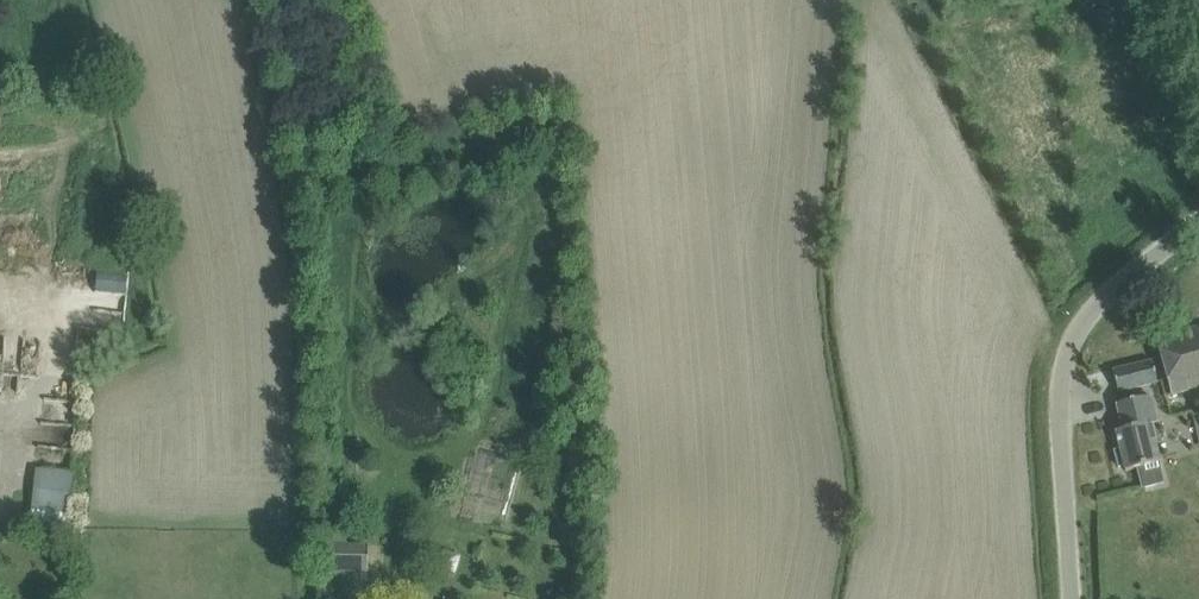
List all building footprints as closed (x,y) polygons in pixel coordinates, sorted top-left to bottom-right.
[(1043,34),(1028,36),(1031,55),(1045,53),(1043,34)] [(1198,328),(1156,339),(1171,395),(1194,389),(1198,388),(1198,330),(1198,328)] [(1118,392),(1157,383),(1152,362),(1113,371),(1118,392)] [(1122,430),(1116,432),(1126,471),(1137,468),(1142,489),(1166,483),(1160,462),(1151,425),(1157,423),(1151,396),(1116,405),(1122,430)] [(32,511),(70,513),(72,468),(34,466),(32,511)] [(323,572),(367,573),(367,545),(347,544),(347,532),(325,532),(323,572)]
